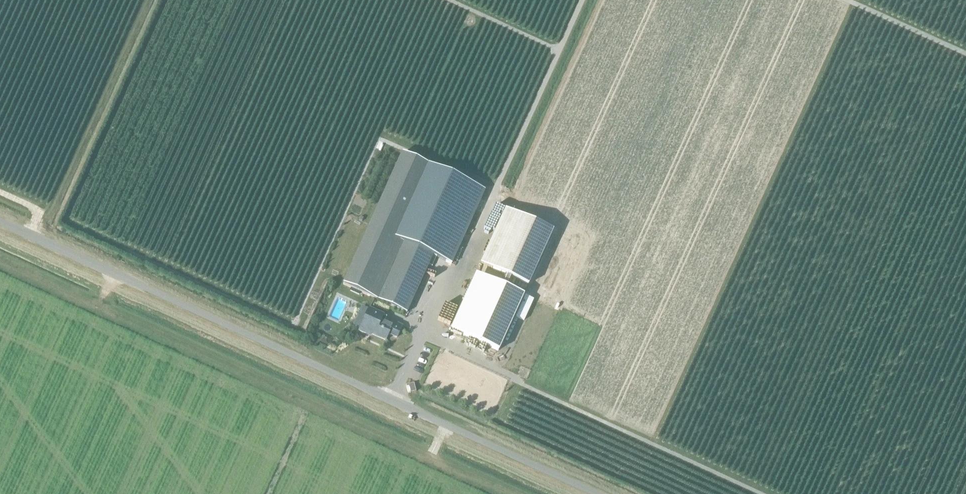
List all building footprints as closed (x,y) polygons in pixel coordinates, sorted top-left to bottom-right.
[(343,284),(406,313),(432,256),(389,236),(422,163),(402,154),(343,284)] [(389,236),(432,256),(451,264),(484,191),(422,163),(389,236)] [(552,231),(506,210),(481,264),(528,285),(552,231)] [(498,350),(513,316),(524,321),(533,300),(473,273),(448,328),(498,350)] [(396,338),(401,326),(385,319),(386,317),(364,307),(359,320),(363,322),(359,331),(365,334),(366,332),(385,341),(388,335),(396,338)] [(440,371),(431,374),(434,386),(443,384),(440,371)]
